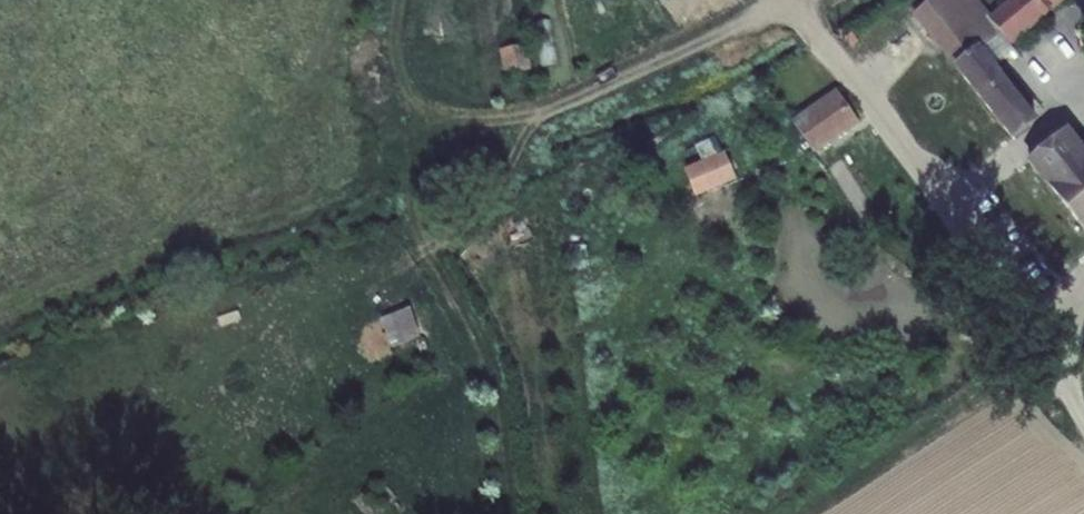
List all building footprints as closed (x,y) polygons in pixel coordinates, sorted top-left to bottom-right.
[(989,10),(980,0),(921,0),(909,9),(1011,137),(1035,116),(992,61),(1014,43),(1010,38),(1055,0),(1001,0),(989,10)] [(505,76),(532,75),(531,49),(504,51),(505,76)] [(805,160),(822,146),(859,118),(840,90),(785,132),(805,160)] [(1078,162),(1060,141),(1033,164),(1083,228),(1083,157),(1078,162)] [(710,192),(736,182),(725,154),(698,165),(710,192)] [(380,318),(389,348),(419,339),(410,309),(380,318)]
